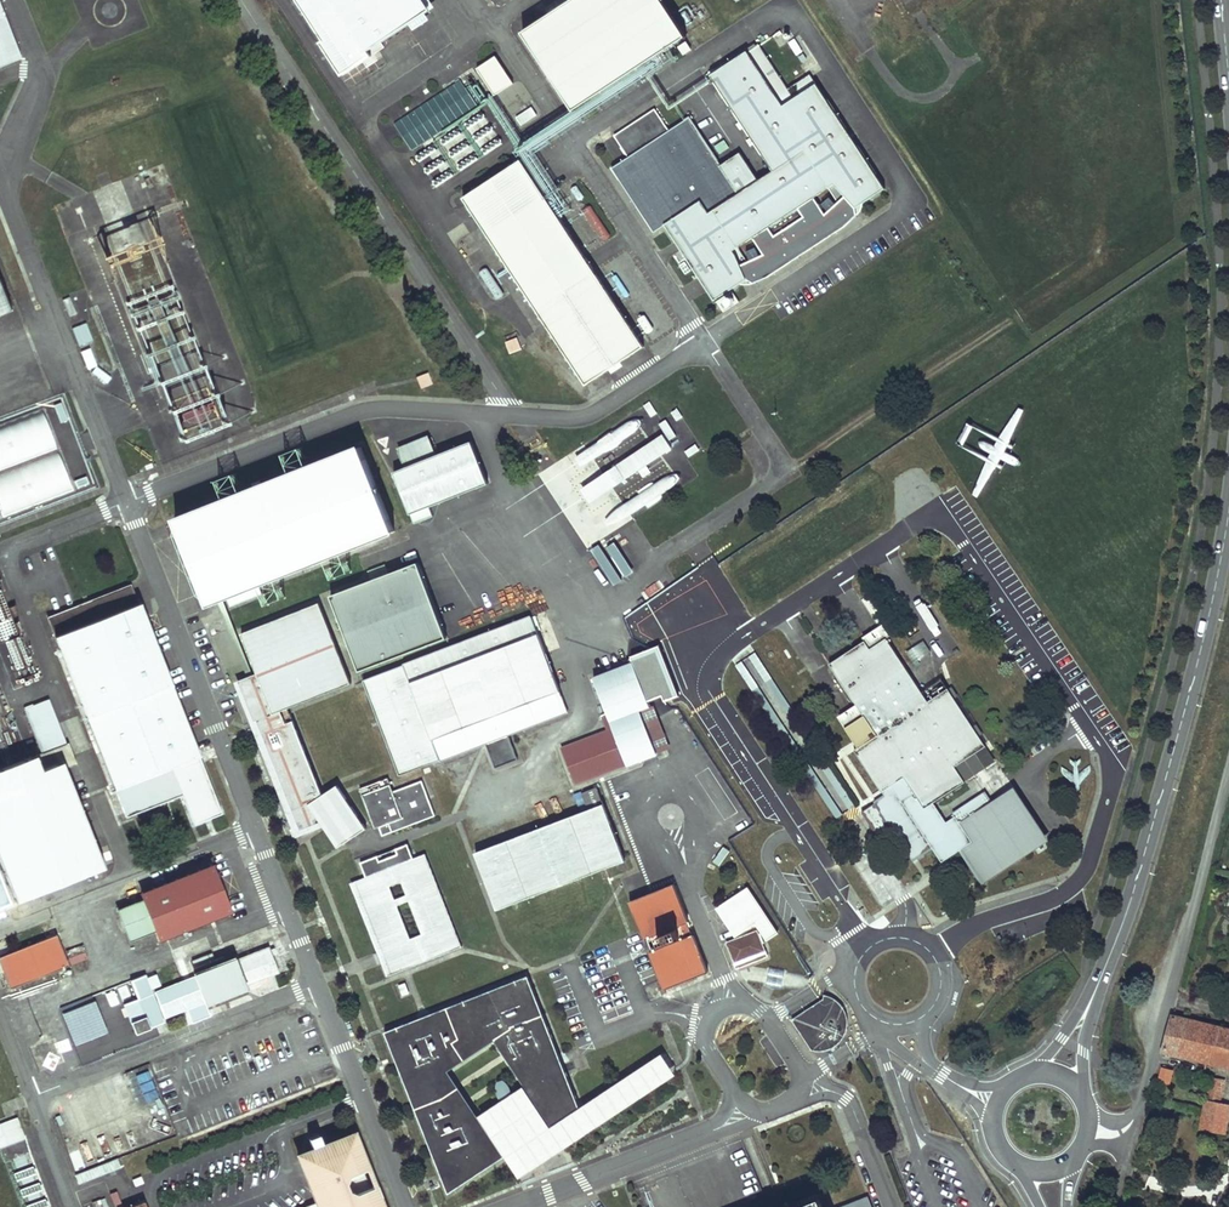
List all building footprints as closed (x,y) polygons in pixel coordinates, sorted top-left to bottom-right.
[(326,41),(322,44),(344,77),(373,57),(370,52),(431,12),(423,0),(300,0),(326,41)] [(524,33),(575,112),(688,37),(663,0),(574,0),(524,33)] [(18,60),(21,59),(19,53),(0,6),(0,67),(18,60)] [(795,38),(789,42),(795,54),(801,51),(795,38)] [(655,111),(615,137),(628,158),(611,169),(655,235),(667,227),(717,302),(742,286),(754,285),(769,280),(845,230),(857,218),(859,209),(886,191),(809,76),(789,89),(760,46),(711,78),(774,173),(759,183),(740,154),(722,166),(690,118),(669,132),(655,111)] [(497,57),(478,69),(496,96),(515,84),(497,57)] [(392,121),(410,150),(490,102),(481,87),(485,84),(477,70),(392,121)] [(495,101),(510,128),(536,115),(532,107),(514,116),(504,96),(495,101)] [(434,186),(503,144),(483,112),(445,135),(447,138),(437,144),(433,137),(428,140),(432,145),(415,155),(434,186)] [(464,199),(586,384),(644,346),(521,161),(464,199)] [(153,324),(157,339),(152,340),(150,330),(147,331),(151,349),(183,341),(177,319),(153,324)] [(79,342),(90,338),(85,324),(74,328),(79,342)] [(506,342),(510,354),(522,350),(517,338),(506,342)] [(417,382),(420,389),(432,384),(427,373),(415,378),(417,382)] [(177,439),(252,414),(243,387),(168,412),(177,439)] [(642,407),(651,417),(657,411),(649,402),(642,407)] [(0,425),(0,515),(70,494),(46,411),(0,425)] [(540,472),(583,545),(679,488),(670,473),(627,499),(618,484),(673,451),(664,436),(602,473),(593,458),(640,430),(633,417),(540,472)] [(607,467),(664,436),(666,441),(675,436),(666,421),(601,457),(607,467)] [(444,433),(449,447),(464,441),(459,427),(444,433)] [(408,514),(488,486),(472,442),(435,455),(428,436),(396,448),(404,469),(393,473),(408,514)] [(175,520),(209,604),(395,531),(361,446),(175,520)] [(415,561),(331,594),(360,669),(445,636),(415,561)] [(131,585),(48,619),(126,817),(183,794),(195,824),(221,813),(131,585)] [(318,602),(240,633),(256,673),(272,713),(288,706),(350,682),(318,602)] [(539,634),(533,617),(517,622),(523,640),(539,634)] [(523,640),(517,622),(405,664),(441,761),(569,712),(539,634),(523,640)] [(866,641),(871,649),(887,638),(890,636),(882,625),(863,637),(866,641)] [(987,748),(948,689),(929,702),(887,638),(871,649),(866,641),(830,664),(857,705),(864,717),(846,728),(858,748),(855,750),(883,792),(893,785),(896,790),(879,801),(916,858),(932,847),(943,840),(952,855),(963,849),(979,874),(985,871),(988,876),(1044,839),(1015,793),(994,806),(986,794),(955,814),(957,816),(947,822),(935,803),(966,783),(956,766),(987,748)] [(913,663),(930,652),(923,640),(906,651),(913,663)] [(783,722),(796,714),(751,649),(739,658),(783,722)] [(651,707),(635,663),(595,678),(607,710),(611,721),(641,710),(651,707)] [(441,761),(405,664),(364,680),(400,775),(441,761)] [(272,713),(256,673),(235,681),(296,835),(323,826),(308,804),(322,794),(288,706),(272,713)] [(24,709),(45,761),(70,752),(49,699),(24,709)] [(857,705),(838,716),(846,728),(864,717),(857,705)] [(576,785),(628,765),(611,721),(607,710),(601,712),(607,728),(561,745),(576,785)] [(641,710),(611,721),(628,765),(657,754),(641,710)] [(16,902),(105,867),(63,763),(42,771),(36,757),(0,771),(0,861),(16,902)] [(377,828),(380,827),(383,836),(436,817),(422,781),(394,791),(388,778),(362,788),(377,828)] [(336,785),(322,794),(308,804),(323,826),(337,847),(365,828),(336,785)] [(896,790),(893,785),(883,792),(876,797),(879,801),(896,790)] [(590,809),(476,853),(498,911),(626,861),(598,787),(584,793),(590,809)] [(942,862),(952,855),(943,840),(932,847),(942,862)] [(352,880),(387,975),(460,948),(425,854),(413,858),(407,843),(360,860),(365,874),(352,880)] [(143,894),(160,939),(228,912),(210,867),(143,894)] [(642,931),(665,990),(709,972),(694,935),(692,936),(687,922),(689,921),(674,884),(630,901),(642,931)] [(746,886),(716,906),(736,936),(756,922),(768,940),(779,933),(746,886)] [(763,945),(758,932),(730,943),(735,956),(739,954),(741,959),(760,951),(758,947),(763,945)] [(10,989),(69,966),(57,935),(0,957),(0,964),(10,989)] [(269,948),(230,964),(239,988),(248,984),(250,989),(261,985),(259,980),(278,973),(269,948)] [(194,965),(197,972),(207,968),(204,961),(194,965)] [(197,972),(209,1004),(238,993),(225,961),(207,968),(197,972)] [(532,970),(391,1030),(455,1191),(508,1154),(526,1175),(686,1069),(668,1047),(587,1103),(532,970)] [(788,984),(787,970),(773,971),(774,984),(788,984)] [(129,1016),(135,1034),(163,1023),(145,975),(131,980),(139,1000),(124,1005),(129,1016)] [(155,993),(164,1017),(204,1002),(195,977),(155,993)] [(824,994),(793,1014),(816,1051),(823,1051),(832,1048),(840,1042),(841,1041),(846,1034),(848,1025),(846,1014),(842,1005),(834,998),(824,994)] [(120,1006),(125,1018),(129,1016),(124,1005),(120,1006)] [(1163,1052),(1228,1068),(1228,1030),(1173,1016),(1163,1052)] [(1162,1068),(1159,1080),(1169,1083),(1172,1071),(1162,1068)] [(1201,1130),(1225,1135),(1228,1114),(1228,1105),(1220,1103),(1225,1082),(1211,1079),(1201,1130)] [(4,1148),(26,1139),(18,1118),(0,1124),(0,1149),(4,1148)] [(354,1135),(298,1157),(317,1203),(308,1206),(382,1206),(354,1135)] [(322,1144),(318,1135),(308,1139),(312,1148),(322,1144)] [(118,1153),(124,1150),(117,1136),(112,1138),(118,1153)] [(110,1172),(121,1167),(117,1159),(106,1163),(110,1172)] [(117,1192),(110,1194),(114,1206),(122,1206),(117,1192)] [(868,1197),(843,1206),(871,1206),(868,1197)] [(820,1198),(797,1206),(824,1206),(820,1198)]
